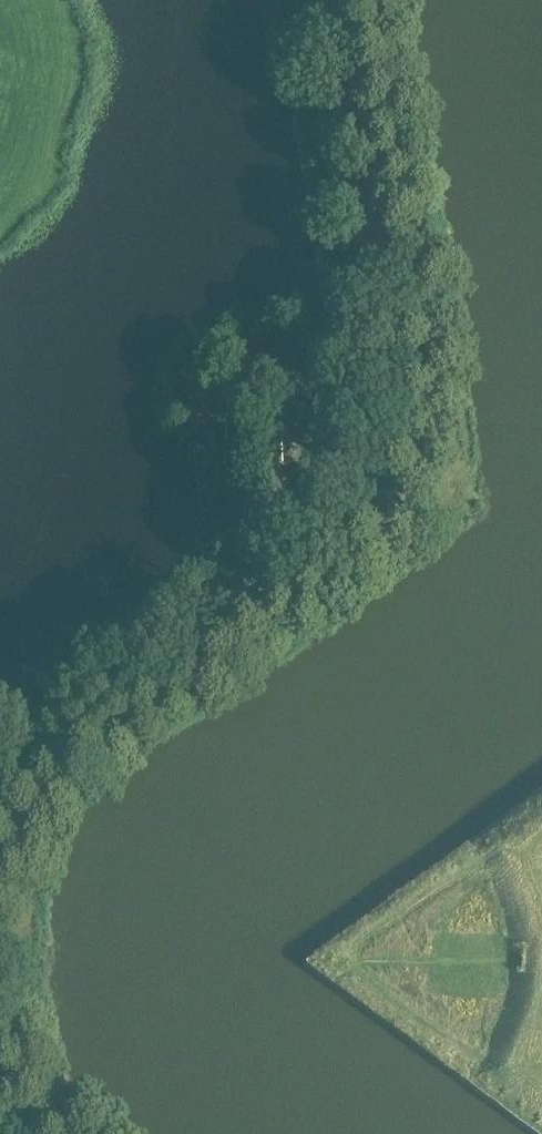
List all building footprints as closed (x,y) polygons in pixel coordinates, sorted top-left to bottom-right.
[(529,953),(529,954),(521,954),(521,959),(521,965),(529,965),(540,965),(541,965),(541,954),(540,954),(540,953),(529,953)]
